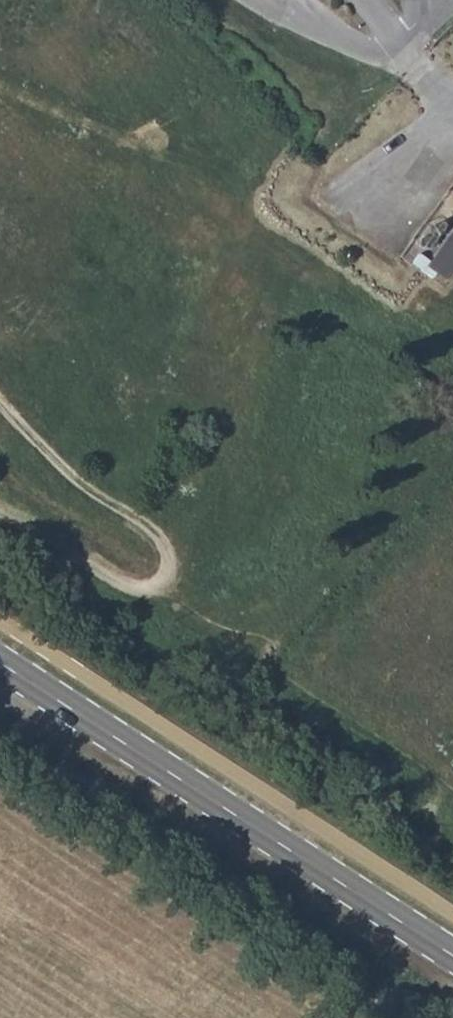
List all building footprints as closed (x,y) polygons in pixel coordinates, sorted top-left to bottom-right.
[(423,270),(445,285),(452,273),(452,228),(423,270)]
